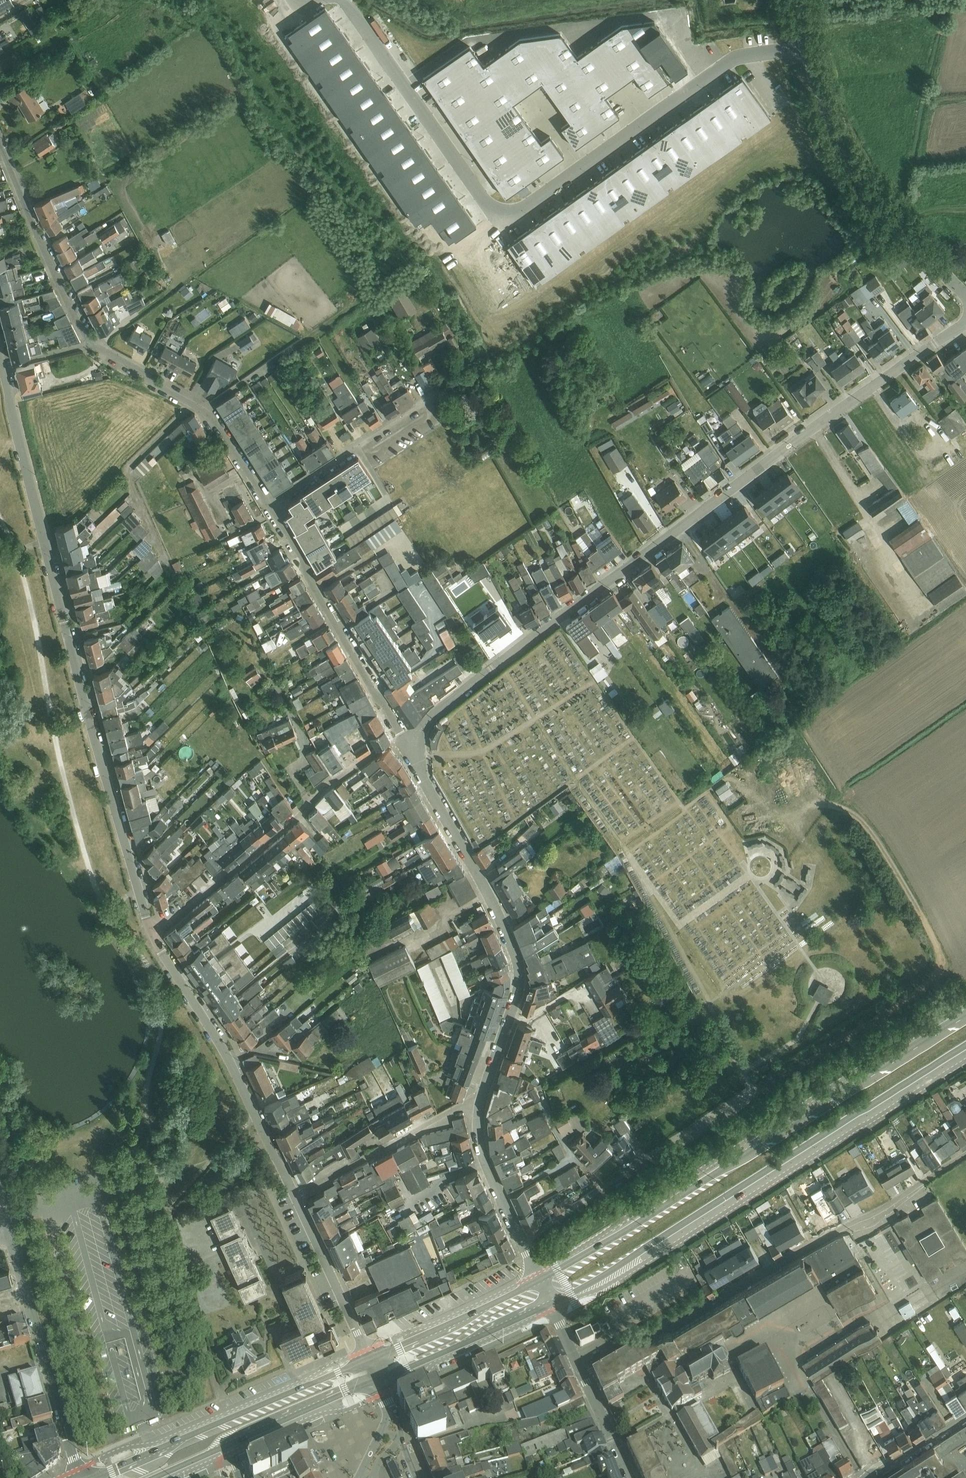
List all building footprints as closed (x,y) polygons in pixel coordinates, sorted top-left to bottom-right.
[(8,10),(9,11),(10,10),(10,9),(14,6),(10,0),(8,0),(7,1),(0,5),(0,15),(8,10)] [(40,5),(36,8),(41,17),(46,14),(40,5)] [(470,46),(423,78),(451,117),(466,139),(478,158),(492,177),(506,197),(564,155),(550,136),(541,142),(527,123),(513,103),(528,93),(542,82),(556,102),(570,121),(561,128),(575,147),(600,130),(619,116),(605,96),(635,75),(648,95),(668,81),(628,24),(622,25),(592,47),(577,57),(560,34),(520,39),(483,65),(470,46)] [(52,26),(42,31),(46,38),(56,32),(52,26)] [(1,46),(9,41),(6,35),(2,37),(0,34),(0,47),(1,46)] [(727,87),(756,127),(771,117),(742,77),(727,87)] [(28,85),(7,97),(13,106),(18,103),(29,121),(45,112),(28,85)] [(713,98),(741,138),(756,127),(727,87),(713,98)] [(79,93),(65,103),(72,114),(87,104),(86,103),(91,99),(85,90),(80,94),(79,93)] [(698,108),(727,148),(741,138),(713,98),(712,98),(702,105),(698,108)] [(683,119),(713,159),(727,148),(698,108),(683,119)] [(669,129),(698,169),(713,159),(683,119),(669,129)] [(64,120),(52,128),(54,132),(67,124),(64,120)] [(654,140),(683,180),(698,169),(669,129),(654,140)] [(47,134),(32,144),(40,156),(60,144),(53,134),(49,136),(47,134)] [(639,150),(668,190),(683,180),(654,140),(639,150)] [(625,161),(653,201),(668,190),(639,150),(625,161)] [(94,157),(89,159),(94,170),(99,168),(94,157)] [(610,171),(639,211),(653,201),(625,161),(610,171)] [(596,182),(624,222),(639,211),(610,171),(596,182)] [(98,179),(92,182),(95,188),(101,185),(98,179)] [(581,192),(610,232),(624,222),(596,182),(581,192)] [(65,200),(76,195),(82,192),(79,186),(35,205),(40,217),(56,210),(56,209),(54,204),(64,200),(65,200)] [(107,186),(98,191),(100,194),(105,191),(107,195),(111,192),(107,186)] [(566,203),(595,243),(610,232),(581,192),(566,203)] [(76,195),(65,200),(68,208),(78,202),(76,195)] [(0,200),(0,209),(8,207),(6,199),(0,200)] [(54,204),(56,209),(66,205),(64,200),(54,204)] [(58,215),(43,225),(50,235),(63,226),(60,221),(82,207),(78,202),(68,208),(58,215)] [(552,213),(580,253),(595,243),(566,203),(552,213)] [(56,210),(40,217),(43,225),(58,215),(56,210)] [(2,215),(4,221),(17,218),(15,212),(2,215)] [(537,224),(566,264),(580,253),(552,213),(537,224)] [(124,219),(100,234),(105,243),(110,239),(112,242),(111,242),(112,243),(113,243),(114,245),(130,235),(124,226),(127,224),(124,219)] [(82,222),(77,226),(81,231),(86,227),(82,222)] [(94,230),(97,234),(109,226),(106,222),(94,230)] [(522,234),(551,274),(566,264),(537,224),(522,234)] [(72,245),(90,233),(86,228),(69,239),(67,236),(53,243),(58,252),(72,245)] [(72,245),(58,252),(63,263),(77,256),(75,251),(99,236),(97,234),(94,230),(90,233),(72,245)] [(551,274),(522,234),(509,244),(508,245),(536,285),(551,274)] [(100,246),(65,266),(70,275),(98,261),(96,256),(104,251),(100,246)] [(21,256),(20,253),(6,257),(6,256),(0,257),(0,268),(16,264),(22,262),(22,261),(21,256)] [(104,261),(71,278),(76,288),(89,281),(86,277),(107,266),(104,261)] [(0,268),(0,280),(19,275),(16,264),(0,268)] [(917,291),(926,284),(922,278),(919,281),(908,267),(902,272),(913,286),(916,290),(917,291)] [(152,268),(145,271),(149,278),(156,275),(152,268)] [(0,280),(0,292),(24,285),(21,274),(19,275),(0,280)] [(83,301),(121,281),(125,279),(123,277),(120,279),(118,275),(105,281),(106,283),(94,288),(92,285),(78,292),(83,301)] [(866,282),(874,293),(875,295),(885,288),(875,275),(871,279),(866,282)] [(121,281),(83,301),(88,311),(101,304),(102,306),(111,301),(108,295),(124,287),(121,281)] [(874,293),(866,282),(851,294),(858,304),(874,293)] [(926,284),(917,291),(936,316),(944,309),(931,292),(932,291),(930,288),(927,284),(926,284)] [(0,292),(0,304),(15,300),(14,295),(26,292),(24,285),(0,292)] [(389,294),(386,296),(401,320),(418,310),(403,286),(389,295),(389,294)] [(187,287),(181,292),(187,300),(194,295),(187,287)] [(942,289),(938,292),(949,304),(952,300),(942,289)] [(52,310),(61,304),(54,290),(42,293),(44,299),(52,310)] [(914,310),(925,324),(936,316),(917,291),(916,290),(909,296),(917,308),(914,310)] [(111,301),(102,306),(89,312),(94,323),(109,315),(106,310),(118,304),(119,306),(131,300),(130,298),(133,297),(130,291),(111,301)] [(849,296),(841,301),(846,308),(853,302),(849,296)] [(143,297),(123,308),(128,316),(146,304),(145,303),(146,303),(143,297)] [(0,304),(0,308),(4,324),(24,319),(22,312),(26,310),(23,298),(15,300),(0,304)] [(225,298),(217,303),(223,312),(231,307),(225,298)] [(270,303),(265,312),(297,330),(300,324),(298,323),(299,322),(297,322),(298,320),(296,320),(297,318),(270,303)] [(52,330),(72,325),(61,304),(52,310),(57,319),(54,321),(56,324),(51,326),(52,330)] [(925,324),(914,310),(909,304),(897,312),(912,332),(916,329),(921,337),(923,340),(932,334),(925,324)] [(839,317),(856,341),(861,337),(860,336),(864,333),(856,321),(851,324),(843,312),(838,316),(839,317)] [(254,313),(249,317),(253,322),(259,318),(254,313)] [(109,315),(94,323),(101,335),(119,323),(113,314),(109,316),(109,315)] [(856,341),(839,317),(833,323),(835,326),(835,327),(848,346),(856,341)] [(24,319),(4,324),(9,342),(32,336),(27,318),(24,319)] [(889,350),(873,328),(867,319),(861,322),(874,341),(868,345),(877,359),(889,350)] [(884,330),(889,327),(884,320),(880,324),(884,330)] [(182,336),(189,326),(182,322),(176,331),(182,336)] [(432,330),(411,342),(418,356),(437,345),(439,349),(445,346),(443,342),(447,339),(453,349),(459,346),(454,337),(452,331),(449,328),(446,323),(432,331),(432,330)] [(873,328),(889,350),(900,342),(889,327),(884,330),(880,324),(873,328)] [(32,336),(9,342),(13,359),(18,358),(42,352),(39,342),(58,337),(63,335),(64,336),(68,345),(81,342),(76,333),(72,325),(52,330),(32,336)] [(372,328),(357,337),(365,350),(380,340),(372,328)] [(135,329),(128,343),(138,349),(137,351),(143,353),(153,337),(143,331),(142,333),(135,329)] [(249,334),(238,341),(244,349),(255,342),(253,340),(257,338),(254,333),(250,335),(249,334)] [(63,335),(58,337),(60,347),(63,346),(68,345),(64,336),(63,335)] [(738,337),(731,341),(739,354),(746,349),(738,337)] [(797,340),(792,343),(797,349),(802,346),(797,340)] [(173,370),(181,355),(166,346),(158,360),(168,366),(168,367),(173,370)] [(321,348),(315,351),(319,358),(324,355),(321,348)] [(964,369),(965,368),(965,352),(963,348),(954,355),(964,369)] [(811,355),(820,367),(827,362),(826,361),(828,360),(824,354),(822,356),(818,350),(811,355)] [(854,376),(838,354),(835,350),(829,354),(837,364),(831,368),(842,384),(854,376)] [(838,354),(854,376),(866,367),(854,351),(847,357),(842,351),(838,354)] [(944,363),(937,353),(928,360),(941,378),(945,375),(950,382),(948,384),(953,391),(947,395),(954,405),(965,397),(965,392),(944,363)] [(181,355),(173,370),(178,373),(179,371),(189,377),(197,364),(181,355)] [(756,355),(749,361),(752,365),(759,359),(756,355)] [(820,367),(811,355),(805,359),(809,365),(811,364),(816,371),(821,368),(820,367)] [(965,392),(965,380),(965,378),(964,379),(959,373),(964,369),(954,355),(944,363),(965,392)] [(216,358),(201,385),(214,392),(219,384),(224,386),(228,379),(232,381),(238,369),(216,358)] [(423,366),(429,377),(431,376),(439,372),(431,358),(429,360),(430,362),(423,366)] [(35,363),(39,377),(46,376),(42,361),(35,363)] [(759,361),(753,365),(758,371),(763,367),(759,361)] [(39,377),(35,363),(17,368),(17,369),(16,371),(17,374),(18,375),(21,383),(20,385),(21,388),(22,389),(23,391),(24,390),(41,387),(42,387),(39,377)] [(374,369),(401,410),(416,401),(401,379),(391,385),(380,368),(378,363),(372,366),(374,369)] [(429,377),(423,366),(422,363),(413,368),(425,391),(434,386),(429,377)] [(922,364),(912,372),(920,383),(925,380),(931,388),(922,395),(928,403),(943,392),(922,364)] [(279,369),(274,373),(277,378),(282,374),(279,369)] [(401,410),(374,369),(371,372),(373,375),(372,376),(389,401),(381,406),(389,418),(401,410)] [(101,372),(95,373),(96,380),(103,378),(101,372)] [(806,380),(792,391),(803,406),(827,388),(816,374),(815,374),(814,372),(804,378),(806,380)] [(273,374),(268,377),(271,383),(276,379),(273,374)] [(363,412),(358,403),(344,382),(339,376),(329,382),(339,397),(333,400),(348,422),(363,412)] [(267,378),(261,381),(264,386),(270,383),(267,378)] [(258,383),(252,386),(255,391),(261,388),(261,389),(263,388),(260,381),(258,382),(258,383)] [(732,381),(725,385),(745,412),(751,407),(732,381)] [(368,382),(362,385),(369,395),(374,392),(368,382)] [(41,387),(24,390),(27,398),(43,395),(41,387)] [(906,388),(889,400),(901,416),(918,403),(906,388)] [(667,390),(652,399),(654,403),(656,402),(657,404),(659,403),(658,401),(661,399),(662,400),(665,398),(664,397),(665,396),(666,398),(669,396),(668,395),(669,394),(667,390)] [(223,415),(242,403),(236,392),(217,405),(223,415)] [(766,402),(753,411),(770,436),(794,419),(779,398),(772,403),(766,402)] [(650,399),(632,411),(634,415),(653,404),(650,399)] [(358,403),(363,412),(373,428),(383,422),(374,410),(372,411),(364,400),(358,403)] [(676,401),(667,407),(671,415),(673,414),(675,417),(683,411),(681,408),(680,409),(676,401)] [(242,403),(223,415),(230,425),(249,413),(242,403)] [(332,405),(317,415),(320,420),(319,420),(320,422),(318,423),(322,429),(325,428),(340,419),(332,405)] [(312,406),(306,409),(311,416),(313,414),(314,414),(316,413),(316,412),(312,406)] [(938,420),(951,437),(953,436),(965,426),(965,422),(955,407),(938,420)] [(630,411),(611,423),(614,428),(632,416),(630,411)] [(249,413),(230,425),(236,435),(255,422),(249,413)] [(186,434),(201,424),(195,414),(183,421),(169,435),(172,439),(183,430),(186,434)] [(728,428),(737,422),(731,414),(722,420),(724,423),(728,428)] [(704,415),(697,419),(700,424),(706,433),(713,430),(707,420),(704,415)] [(846,419),(833,428),(847,449),(848,448),(850,452),(863,443),(856,433),(858,432),(855,428),(853,429),(846,419)] [(255,422),(236,435),(242,445),(262,432),(255,422)] [(728,428),(747,456),(760,447),(750,433),(745,436),(741,430),(743,429),(737,422),(728,428)] [(201,424),(186,434),(175,444),(178,447),(169,452),(174,462),(175,461),(182,475),(189,470),(185,465),(186,465),(183,459),(179,460),(178,459),(184,456),(180,449),(191,440),(194,438),(196,441),(207,434),(201,424)] [(747,456),(728,428),(719,434),(724,441),(721,443),(736,464),(747,456)] [(311,431),(329,458),(336,453),(327,440),(324,442),(315,429),(311,431)] [(314,449),(323,462),(329,458),(311,431),(308,433),(317,447),(314,449)] [(262,432),(242,445),(249,455),(268,442),(262,432)] [(694,433),(688,438),(694,446),(700,442),(694,433)] [(299,439),(317,466),(323,462),(314,449),(312,450),(302,437),(299,439)] [(317,466),(299,439),(295,441),(304,455),(301,457),(310,470),(317,466)] [(518,439),(512,443),(518,454),(525,450),(518,439)] [(611,439),(598,446),(600,451),(613,443),(611,439)] [(268,442),(249,455),(255,464),(274,452),(268,442)] [(661,443),(657,446),(667,461),(671,458),(661,443)] [(870,447),(869,445),(858,453),(874,475),(875,475),(875,476),(878,475),(889,489),(877,498),(867,505),(877,519),(897,504),(911,523),(889,538),(902,557),(901,557),(925,592),(926,591),(927,593),(929,592),(940,609),(965,591),(965,586),(931,536),(932,536),(919,517),(920,516),(897,485),(874,452),(870,447)] [(617,447),(604,455),(613,472),(627,465),(617,447)] [(698,452),(720,482),(722,485),(729,480),(704,448),(698,452)] [(528,449),(522,452),(528,464),(533,460),(528,449)] [(274,452),(255,464),(260,471),(262,474),(281,462),(274,452)] [(720,482),(698,452),(680,464),(705,498),(713,492),(711,490),(720,482)] [(217,455),(196,469),(208,489),(230,475),(217,455)] [(145,457),(134,468),(142,477),(157,461),(153,457),(149,461),(145,457)] [(349,464),(362,484),(371,477),(358,458),(349,464)] [(281,462),(262,474),(268,484),(287,472),(281,462)] [(340,470),(353,489),(362,484),(349,464),(340,470)] [(331,476),(344,495),(353,489),(340,470),(331,476)] [(287,472),(268,484),(274,495),(284,488),(294,482),(287,472)] [(776,481),(792,502),(803,494),(789,475),(783,480),(781,478),(776,481)] [(321,482),(335,501),(344,495),(331,476),(321,482)] [(194,481),(179,488),(195,520),(191,523),(194,530),(200,527),(207,540),(220,533),(198,486),(197,487),(194,481)] [(674,481),(655,495),(668,511),(675,506),(676,508),(688,499),(674,481)] [(765,490),(781,511),(792,502),(776,481),(772,485),(773,487),(767,491),(766,489),(765,490)] [(312,488),(325,508),(335,501),(321,482),(312,488)] [(303,494),(315,511),(316,514),(325,508),(312,488),(303,494)] [(762,496),(756,500),(770,519),(780,511),(781,511),(765,490),(760,493),(762,496)] [(632,493),(623,500),(629,509),(628,510),(633,517),(632,518),(638,526),(640,525),(644,530),(653,524),(632,493)] [(315,511),(303,494),(289,504),(293,510),(285,515),(294,532),(308,524),(304,518),(315,511)] [(228,510),(232,508),(227,499),(223,502),(228,510)] [(126,518),(132,512),(134,510),(126,501),(118,508),(122,512),(121,513),(126,518)] [(244,501),(232,508),(237,516),(235,517),(237,521),(234,523),(233,521),(226,524),(232,532),(254,519),(252,516),(244,501)] [(361,502),(355,507),(358,512),(365,508),(361,502)] [(397,504),(345,538),(351,547),(399,515),(402,512),(397,504)] [(325,508),(316,514),(319,518),(328,512),(325,508)] [(733,514),(749,535),(760,526),(746,508),(739,512),(738,510),(733,514)] [(352,510),(344,515),(347,520),(355,515),(352,510)] [(132,512),(126,518),(122,522),(131,532),(139,524),(141,522),(132,512)] [(81,542),(87,535),(91,532),(91,531),(97,525),(86,514),(78,522),(56,527),(61,546),(81,542)] [(722,522),(737,543),(749,535),(733,514),(728,518),(730,520),(724,524),(722,522)] [(366,538),(372,548),(373,549),(402,529),(395,519),(366,538)] [(548,519),(543,522),(547,529),(552,526),(548,519)] [(597,545),(607,559),(608,558),(608,559),(614,555),(614,554),(622,548),(601,519),(596,523),(598,526),(597,526),(603,534),(600,536),(603,540),(597,545)] [(308,524),(294,532),(300,541),(320,529),(315,520),(308,524)] [(711,531),(726,552),(737,543),(722,522),(721,523),(723,525),(717,529),(715,527),(711,531)] [(858,522),(843,532),(850,543),(866,532),(858,522)] [(249,547),(265,539),(262,534),(266,532),(261,523),(222,542),(223,544),(226,543),(227,545),(230,544),(230,545),(244,538),(246,542),(243,542),(246,548),(249,547)] [(139,524),(131,532),(130,533),(138,542),(143,538),(148,534),(139,524)] [(320,529),(300,541),(305,551),(326,539),(320,529)] [(577,541),(592,570),(607,559),(597,545),(585,529),(579,533),(581,535),(576,538),(577,541)] [(707,536),(701,541),(715,560),(726,552),(711,531),(706,534),(707,536)] [(228,532),(218,537),(220,541),(229,536),(228,532)] [(81,542),(61,546),(65,560),(87,554),(90,552),(89,551),(87,543),(91,539),(87,535),(81,542)] [(143,538),(138,542),(133,549),(142,558),(150,549),(152,547),(143,538)] [(335,559),(330,562),(333,566),(336,572),(337,573),(341,571),(340,570),(372,548),(366,538),(337,558),(335,559)] [(265,539),(249,547),(255,558),(251,561),(251,559),(236,567),(238,571),(273,552),(265,539)] [(326,539),(305,551),(311,560),(331,548),(326,539)] [(563,544),(567,552),(572,549),(568,541),(563,544)] [(592,570),(577,541),(572,544),(579,559),(583,566),(579,568),(586,583),(597,578),(592,570)] [(553,558),(563,574),(569,571),(572,576),(568,578),(576,592),(585,585),(567,552),(563,544),(562,543),(556,546),(561,554),(553,558)] [(666,554),(687,585),(689,587),(700,579),(693,568),(690,570),(686,565),(694,560),(682,543),(666,554)] [(108,545),(96,556),(100,561),(112,549),(108,545)] [(507,546),(501,550),(503,555),(510,551),(507,546)] [(331,548),(311,560),(317,571),(322,568),(330,562),(335,559),(337,558),(331,548)] [(150,549),(142,558),(137,564),(145,572),(148,569),(158,559),(159,558),(150,549)] [(273,552),(238,571),(233,574),(236,580),(243,576),(244,577),(256,570),(268,563),(270,562),(274,570),(291,561),(288,556),(285,558),(280,549),(273,552)] [(244,549),(234,554),(236,558),(239,557),(246,554),(244,549)] [(87,554),(65,560),(68,570),(89,565),(97,563),(95,555),(90,552),(87,554)] [(89,565),(68,570),(70,581),(106,573),(109,570),(123,556),(120,552),(101,569),(101,567),(90,569),(89,565)] [(543,569),(553,587),(555,586),(562,599),(564,599),(565,599),(568,597),(569,596),(572,594),(563,574),(553,558),(552,554),(545,558),(550,566),(543,569)] [(687,585),(666,554),(656,561),(678,592),(687,585)] [(158,559),(148,569),(156,578),(164,570),(158,559)] [(179,560),(173,563),(179,578),(184,576),(180,567),(182,566),(179,560)] [(388,571),(398,566),(394,560),(385,566),(388,571)] [(291,561),(274,570),(265,575),(271,586),(282,581),(282,580),(296,572),(291,561)] [(330,562),(322,568),(328,577),(336,572),(333,566),(330,562)] [(483,562),(469,571),(475,581),(490,573),(483,562)] [(523,562),(517,565),(528,585),(526,587),(530,594),(532,593),(537,600),(532,603),(540,617),(550,612),(523,562)] [(642,571),(651,583),(660,577),(651,565),(642,571)] [(398,566),(388,571),(391,576),(401,571),(398,566)] [(401,571),(404,576),(407,581),(410,586),(422,578),(417,570),(411,573),(407,567),(401,571)] [(553,587),(543,569),(542,567),(532,572),(551,608),(561,602),(553,587)] [(322,568),(317,571),(314,573),(319,583),(328,577),(322,568)] [(106,573),(70,581),(73,593),(74,593),(109,583),(112,583),(109,570),(106,573)] [(401,571),(391,576),(394,581),(404,576),(401,571)] [(432,571),(422,578),(448,616),(458,610),(432,571)] [(647,610),(660,628),(675,617),(655,590),(651,583),(642,571),(633,578),(643,592),(646,593),(648,596),(650,596),(651,597),(652,596),(657,603),(647,610)] [(460,573),(453,578),(455,581),(463,576),(460,573)] [(250,576),(239,582),(242,588),(253,582),(250,576)] [(363,588),(365,590),(375,584),(370,576),(360,583),(363,588)] [(404,576),(394,581),(397,587),(407,581),(404,576)] [(520,585),(516,578),(515,576),(509,579),(515,590),(514,591),(524,608),(520,611),(526,621),(528,626),(539,620),(520,585)] [(272,607),(306,588),(300,577),(289,584),(292,589),(275,598),(275,600),(269,603),(272,607)] [(651,583),(655,590),(664,583),(660,577),(651,583)] [(334,600),(349,590),(357,584),(354,579),(344,585),(340,579),(324,588),(332,602),(334,600)] [(109,583),(74,593),(76,597),(75,598),(76,602),(77,603),(77,604),(104,597),(103,591),(123,586),(121,580),(112,583),(109,583)] [(407,581),(397,587),(400,592),(408,587),(410,586),(407,581)] [(375,584),(365,590),(370,598),(380,592),(375,584)] [(408,587),(400,592),(398,593),(417,622),(412,625),(428,649),(434,645),(431,641),(434,639),(428,630),(430,629),(423,618),(427,615),(408,587)] [(306,588),(272,607),(265,611),(268,617),(275,613),(276,614),(284,610),(285,613),(298,605),(300,608),(313,599),(306,588)] [(250,602),(257,598),(261,596),(257,589),(246,594),(250,602)] [(349,590),(334,600),(339,608),(354,598),(349,590)] [(619,601),(626,611),(632,607),(659,646),(667,639),(663,633),(660,628),(647,610),(634,590),(619,601)] [(601,601),(612,615),(618,611),(627,624),(634,634),(640,630),(626,611),(619,601),(613,592),(601,601)] [(104,597),(77,604),(76,604),(80,615),(108,607),(114,606),(112,595),(104,597)] [(239,602),(231,606),(234,610),(241,606),(249,601),(245,595),(237,599),(239,602)] [(354,598),(339,608),(347,619),(366,606),(363,603),(359,605),(357,602),(361,600),(358,595),(354,598)] [(257,598),(250,602),(247,603),(251,611),(262,605),(257,598)] [(313,599),(300,608),(285,617),(287,620),(281,623),(284,628),(306,614),(318,607),(313,599)] [(589,609),(600,623),(600,624),(602,623),(612,637),(622,630),(612,615),(601,601),(589,609)] [(700,603),(695,607),(700,615),(706,611),(700,603)] [(369,611),(350,624),(361,640),(394,618),(390,613),(387,615),(380,604),(369,611)] [(681,618),(685,615),(677,604),(673,607),(681,618)] [(366,606),(347,619),(350,624),(369,611),(366,606)] [(484,629),(488,635),(492,639),(511,625),(497,606),(473,623),(479,632),(484,629)] [(730,606),(712,619),(768,700),(771,698),(764,687),(779,676),(730,606)] [(108,607),(80,615),(82,620),(80,621),(81,624),(83,625),(83,626),(99,622),(97,616),(104,615),(104,616),(110,614),(108,607)] [(318,607),(306,614),(311,620),(302,625),(301,622),(296,625),(285,631),(290,639),(324,618),(318,607)] [(600,623),(589,609),(572,622),(567,626),(590,658),(600,650),(587,632),(593,628),(600,623)] [(194,611),(188,614),(191,620),(197,617),(194,611)] [(526,621),(520,611),(514,615),(520,625),(526,621)] [(149,615),(119,643),(129,653),(137,645),(135,643),(156,623),(149,615)] [(202,616),(199,618),(200,621),(199,621),(202,627),(203,628),(207,626),(203,619),(202,616)] [(689,617),(680,623),(696,644),(704,639),(689,617)] [(394,618),(361,640),(371,655),(394,639),(399,636),(392,625),(396,621),(394,618)] [(600,623),(593,628),(604,644),(606,642),(617,658),(622,654),(600,624),(600,623)] [(306,642),(296,647),(301,657),(335,637),(329,626),(312,636),(315,641),(308,646),(306,642)] [(447,630),(455,645),(460,642),(452,627),(447,630)] [(455,645),(447,630),(446,628),(439,632),(449,649),(456,645),(455,645)] [(484,629),(479,632),(484,638),(488,635),(484,629)] [(101,630),(84,634),(85,639),(88,650),(108,645),(113,641),(110,631),(101,633),(101,630)] [(108,645),(88,650),(91,662),(92,668),(104,662),(103,659),(114,648),(114,647),(120,641),(116,637),(113,641),(108,645)] [(271,638),(262,643),(266,651),(275,646),(271,638)] [(394,639),(371,655),(388,681),(408,667),(421,658),(415,648),(412,650),(409,646),(402,651),(394,639)] [(330,657),(309,669),(313,676),(314,675),(346,656),(338,642),(326,650),(330,657)] [(460,653),(453,657),(458,663),(462,670),(468,666),(460,653)] [(346,656),(314,675),(316,679),(324,675),(323,675),(326,673),(327,674),(335,670),(334,668),(336,667),(339,672),(351,665),(346,656)] [(600,662),(589,669),(598,681),(609,674),(600,662)] [(394,705),(402,717),(403,720),(408,727),(420,718),(422,717),(424,715),(427,710),(431,707),(435,704),(429,696),(436,692),(438,695),(446,690),(444,687),(451,683),(450,681),(463,672),(462,670),(458,663),(416,691),(394,705)] [(431,664),(423,668),(427,674),(434,669),(431,664)] [(333,679),(321,685),(326,693),(333,689),(336,687),(345,682),(357,675),(351,665),(339,672),(340,673),(332,678),(333,679)] [(110,671),(94,675),(97,687),(113,683),(121,675),(124,672),(119,667),(116,670),(113,668),(110,671)] [(255,667),(243,675),(251,686),(263,679),(255,667)] [(408,667),(388,681),(392,687),(401,681),(412,674),(408,667)] [(386,691),(385,692),(394,705),(416,691),(410,682),(418,677),(414,672),(412,674),(401,681),(392,687),(386,691)] [(113,683),(97,687),(100,698),(119,693),(129,684),(130,682),(121,675),(113,683)] [(138,675),(131,682),(135,687),(143,680),(138,675)] [(326,693),(323,695),(326,701),(339,694),(344,703),(366,691),(357,675),(345,682),(336,687),(333,689),(326,693)] [(291,678),(284,682),(287,687),(294,684),(291,678)] [(605,691),(613,689),(612,683),(604,685),(605,691)] [(119,693),(100,698),(101,705),(123,699),(134,688),(129,684),(119,693)] [(300,685),(291,690),(295,695),(303,691),(300,685)] [(234,687),(229,689),(235,701),(236,700),(242,713),(247,720),(250,717),(245,710),(234,687)] [(759,689),(751,695),(756,702),(764,696),(759,689)] [(123,699),(101,705),(104,715),(120,710),(138,705),(150,692),(147,690),(136,699),(127,702),(128,704),(124,705),(123,699)] [(692,690),(686,694),(692,702),(697,698),(692,690)] [(344,703),(336,707),(339,713),(352,707),(353,709),(356,708),(358,711),(361,720),(376,711),(366,691),(344,703)] [(298,696),(293,699),(298,709),(303,706),(298,696)] [(668,699),(659,705),(666,715),(675,709),(668,699)] [(657,705),(650,711),(655,719),(663,713),(657,705)] [(150,708),(145,712),(150,717),(155,712),(150,708)] [(120,710),(104,715),(107,726),(123,723),(120,710)] [(376,711),(361,720),(364,724),(368,731),(370,736),(371,736),(379,731),(385,728),(385,727),(376,711)] [(232,713),(223,718),(230,730),(239,725),(232,713)] [(290,719),(257,734),(265,752),(293,740),(292,738),(296,736),(297,738),(298,737),(290,719)] [(155,729),(144,740),(150,745),(170,725),(164,720),(155,729)] [(123,723),(107,726),(107,727),(107,728),(110,738),(126,734),(130,733),(127,722),(123,723)] [(308,722),(304,724),(306,727),(310,736),(311,737),(318,732),(315,726),(311,728),(308,722)] [(371,736),(370,736),(377,747),(378,747),(391,738),(387,732),(385,728),(379,731),(371,736)] [(126,734),(110,738),(113,750),(142,742),(144,740),(141,730),(130,733),(126,734)] [(183,733),(179,738),(184,743),(188,739),(183,733)] [(143,754),(116,761),(119,773),(148,766),(146,759),(149,759),(149,758),(160,748),(155,744),(147,753),(143,754)] [(128,748),(113,752),(116,761),(143,754),(142,749),(136,751),(135,748),(128,749),(128,748)] [(317,748),(306,755),(317,771),(328,764),(320,752),(317,748)] [(377,757),(362,768),(364,771),(366,770),(369,774),(381,764),(383,766),(397,755),(392,749),(387,748),(387,749),(382,753),(377,757)] [(734,751),(728,755),(734,765),(740,761),(734,751)] [(383,766),(369,777),(372,781),(387,769),(390,772),(402,761),(397,755),(383,766)] [(255,767),(249,770),(254,777),(259,773),(257,771),(265,766),(261,760),(254,766),(255,767)] [(387,769),(372,781),(378,789),(386,783),(389,786),(397,781),(399,785),(411,776),(408,771),(402,761),(390,772),(387,769)] [(315,772),(308,776),(314,785),(321,781),(327,776),(333,771),(328,764),(317,771),(315,772)] [(148,766),(119,773),(122,784),(138,780),(145,778),(150,777),(151,776),(156,772),(152,768),(151,769),(148,766)] [(221,766),(215,771),(221,778),(227,772),(221,766)] [(312,767),(305,771),(308,776),(315,772),(312,767)] [(228,773),(222,778),(229,786),(235,781),(228,773)] [(271,775),(265,779),(267,781),(271,788),(278,800),(272,805),(274,806),(272,808),(281,819),(293,809),(271,775)] [(389,786),(382,791),(386,798),(397,791),(400,795),(417,785),(411,776),(399,785),(397,781),(389,786)] [(145,778),(138,780),(141,790),(142,797),(143,799),(147,799),(146,796),(144,790),(147,789),(145,778)] [(361,778),(352,785),(355,789),(364,781),(361,778)] [(138,780),(122,784),(127,803),(142,797),(141,790),(138,780)] [(350,793),(346,797),(350,802),(357,796),(356,794),(367,785),(364,781),(355,789),(350,793)] [(342,782),(337,786),(345,797),(346,797),(350,793),(342,782)] [(726,782),(716,789),(719,794),(729,786),(726,782)] [(400,795),(387,804),(393,813),(421,797),(417,785),(400,795)] [(231,786),(224,793),(228,797),(229,798),(236,792),(231,786)] [(142,797),(127,803),(131,816),(160,807),(156,793),(159,792),(154,787),(153,787),(147,789),(144,790),(146,796),(147,799),(143,799),(142,797)] [(325,794),(315,805),(317,806),(323,814),(332,807),(336,812),(341,819),(347,815),(352,811),(334,788),(325,794)] [(382,791),(377,794),(382,801),(386,798),(382,791)] [(572,791),(568,794),(574,803),(579,800),(572,791)] [(730,791),(726,796),(731,801),(735,795),(730,791)] [(224,793),(218,798),(222,803),(228,797),(224,793)] [(168,807),(147,829),(155,836),(171,819),(169,817),(184,802),(179,797),(168,807)] [(393,813),(386,817),(391,824),(408,814),(411,820),(413,823),(430,813),(421,797),(393,813)] [(218,798),(212,804),(216,810),(219,807),(218,806),(222,803),(218,798)] [(557,801),(550,806),(555,814),(563,809),(557,801)] [(142,824),(134,826),(137,839),(147,829),(168,807),(166,805),(161,810),(160,811),(153,818),(142,822),(142,824)] [(309,815),(306,817),(316,830),(319,827),(320,828),(323,825),(324,826),(322,828),(325,832),(328,830),(328,831),(329,831),(335,839),(340,835),(339,833),(327,819),(323,814),(317,806),(309,815)] [(160,807),(131,816),(134,826),(142,824),(142,822),(153,818),(160,811),(161,810),(160,807)] [(332,807),(323,814),(327,819),(336,812),(332,807)] [(352,811),(347,815),(353,822),(358,819),(352,811)] [(407,823),(386,836),(388,840),(390,839),(392,841),(394,840),(408,832),(408,831),(410,830),(411,832),(410,833),(416,842),(439,828),(430,813),(413,823),(411,820),(407,823)] [(201,814),(191,824),(196,830),(207,821),(201,814)] [(300,821),(292,828),(306,844),(308,847),(310,849),(313,846),(321,855),(325,852),(300,821)] [(530,826),(522,833),(528,838),(538,827),(534,822),(530,826)] [(155,845),(143,855),(149,863),(178,836),(184,830),(180,826),(171,834),(170,833),(167,836),(169,837),(157,847),(155,845)] [(292,828),(285,834),(300,851),(312,865),(316,862),(302,847),(306,844),(292,828)] [(398,848),(392,852),(393,855),(394,856),(396,855),(401,863),(403,866),(422,853),(423,855),(430,851),(429,850),(432,849),(434,853),(449,844),(439,828),(416,842),(400,851),(398,848)] [(381,831),(364,842),(368,848),(376,843),(377,842),(381,840),(385,837),(381,831)] [(285,834),(278,839),(293,857),(300,851),(285,834)] [(324,835),(318,840),(326,850),(331,845),(324,835)] [(476,851),(472,853),(481,867),(484,865),(492,860),(491,859),(495,857),(490,850),(505,841),(501,835),(481,847),(476,851)] [(149,863),(148,865),(156,874),(157,873),(160,877),(170,868),(166,864),(168,863),(167,862),(173,856),(169,853),(182,840),(178,836),(149,863)] [(278,839),(264,851),(277,868),(278,869),(293,857),(278,839)] [(434,853),(417,864),(421,870),(418,872),(421,876),(424,874),(427,880),(431,877),(438,874),(436,871),(457,858),(449,844),(434,853)] [(510,856),(487,872),(493,883),(512,871),(533,855),(526,845),(517,851),(516,850),(510,854),(510,856)] [(211,848),(204,854),(208,858),(218,870),(224,865),(211,848)] [(264,851),(252,861),(266,878),(277,868),(264,851)] [(387,859),(377,864),(383,875),(401,863),(396,855),(394,856),(388,860),(387,859)] [(196,861),(175,880),(180,886),(183,889),(204,870),(203,869),(207,866),(204,862),(200,857),(196,861)] [(169,871),(154,885),(161,893),(175,880),(196,861),(193,858),(183,866),(182,865),(172,874),(169,871)] [(208,858),(204,862),(207,866),(213,874),(218,870),(208,858)] [(438,874),(431,877),(434,882),(437,880),(441,878),(451,872),(454,877),(465,872),(462,866),(457,858),(436,871),(438,874)] [(252,861),(240,871),(254,888),(263,882),(274,896),(277,894),(266,878),(252,861)] [(405,870),(365,893),(369,901),(378,896),(376,892),(385,887),(408,874),(405,870)] [(512,871),(493,883),(513,916),(527,908),(520,894),(524,891),(512,871)] [(239,872),(231,879),(241,892),(249,886),(239,872)] [(443,882),(440,884),(440,885),(443,889),(449,885),(459,903),(477,894),(465,872),(454,877),(443,882)] [(231,879),(223,885),(232,895),(235,892),(238,895),(241,892),(231,879)] [(274,879),(270,882),(276,891),(281,887),(274,879)] [(161,893),(154,898),(157,908),(169,903),(166,896),(172,891),(175,894),(169,899),(172,901),(180,895),(176,889),(180,886),(175,880),(161,893)] [(560,881),(548,889),(555,899),(559,896),(567,891),(560,881)] [(602,883),(597,889),(605,896),(610,890),(602,883)] [(439,884),(426,891),(431,900),(445,893),(443,889),(440,885),(440,884),(439,884)] [(221,886),(218,889),(222,895),(226,899),(228,903),(233,899),(234,898),(232,895),(223,885),(221,886)] [(634,887),(620,895),(623,900),(637,893),(634,887)] [(208,897),(193,909),(198,915),(209,907),(214,903),(219,899),(218,898),(222,895),(218,889),(208,897)] [(517,925),(514,926),(517,934),(533,927),(533,926),(550,915),(548,911),(555,907),(562,903),(562,901),(559,896),(555,899),(517,925)] [(430,901),(378,929),(385,943),(393,938),(394,940),(415,928),(422,924),(424,927),(436,921),(435,919),(439,917),(430,901)] [(331,902),(322,909),(333,923),(342,916),(331,902)] [(589,902),(580,908),(581,908),(586,916),(594,911),(594,910),(590,904),(589,903),(589,902)] [(173,927),(165,933),(172,944),(184,936),(180,930),(189,922),(198,915),(193,909),(189,912),(177,924),(176,924),(173,927)] [(486,911),(460,924),(463,931),(475,925),(476,928),(491,921),(486,911)] [(556,913),(550,916),(553,923),(559,921),(556,913)] [(533,927),(517,934),(521,943),(537,936),(554,926),(553,923),(550,916),(550,915),(533,926),(533,927)] [(184,936),(172,944),(173,945),(179,953),(201,937),(197,932),(214,920),(211,916),(196,928),(195,929),(192,931),(184,936)] [(311,919),(292,933),(299,942),(318,928),(311,919)] [(491,921),(476,928),(477,930),(479,929),(481,934),(494,927),(491,921)] [(189,922),(180,930),(184,936),(192,931),(195,929),(189,922)] [(537,936),(521,943),(526,955),(536,948),(541,945),(558,934),(554,926),(537,936)] [(469,940),(464,942),(466,946),(482,937),(488,951),(501,945),(494,927),(481,934),(469,940)] [(477,930),(467,936),(469,940),(481,934),(479,929),(477,930)] [(201,937),(179,953),(184,960),(212,939),(207,932),(201,937)] [(452,934),(426,948),(432,958),(463,942),(458,933),(453,936),(452,934)] [(556,936),(541,945),(545,951),(559,942),(556,936)] [(536,948),(526,955),(526,956),(527,959),(529,962),(526,963),(528,965),(529,969),(527,970),(530,975),(528,976),(531,982),(529,983),(530,984),(554,978),(561,976),(596,959),(587,940),(552,957),(549,952),(540,956),(536,948)] [(281,942),(272,950),(278,957),(287,949),(281,942)] [(405,945),(369,963),(371,967),(376,977),(379,985),(406,972),(416,966),(405,945)] [(488,951),(471,961),(474,967),(490,959),(494,966),(507,959),(501,945),(488,951)] [(411,955),(417,964),(420,962),(416,957),(422,953),(420,949),(411,955)] [(452,949),(441,955),(460,998),(471,993),(452,949)] [(441,955),(430,960),(449,1008),(459,1004),(447,976),(449,975),(441,955)] [(292,956),(283,963),(287,968),(296,961),(292,956)] [(494,966),(475,976),(478,982),(509,966),(507,959),(494,966)] [(597,960),(590,964),(594,972),(601,968),(597,962),(597,960)] [(428,962),(417,967),(440,1019),(451,1015),(428,962)] [(659,965),(652,969),(655,975),(662,971),(659,965)] [(478,982),(476,983),(478,987),(480,985),(482,987),(510,972),(509,966),(478,982)] [(601,969),(586,978),(596,997),(607,990),(602,982),(612,977),(613,976),(607,966),(601,969)] [(469,967),(463,970),(467,978),(473,975),(469,967)] [(226,987),(211,999),(216,1007),(235,991),(255,975),(249,968),(242,974),(229,984),(226,987)] [(354,972),(346,978),(350,983),(358,977),(354,972)] [(476,995),(467,1018),(495,1028),(495,1027),(497,1022),(507,995),(508,990),(510,986),(510,973),(482,987),(478,989),(480,993),(476,995)] [(607,990),(596,997),(606,1013),(618,1006),(615,1001),(625,995),(618,982),(616,983),(612,977),(602,982),(607,990)] [(530,984),(527,997),(528,997),(554,990),(557,990),(554,978),(530,984)] [(238,996),(219,1011),(225,1019),(239,1007),(257,993),(264,987),(258,980),(238,996)] [(834,989),(820,981),(812,996),(826,1003),(834,989)] [(525,1001),(522,1010),(530,1012),(533,1010),(536,1003),(545,1000),(546,1002),(557,996),(554,990),(528,997),(527,997),(525,1001)] [(238,996),(235,991),(216,1007),(219,1011),(238,996)] [(239,1007),(225,1019),(233,1029),(247,1018),(251,1014),(249,1012),(263,1001),(257,993),(239,1007)] [(625,995),(615,1001),(618,1006),(628,1001),(625,995)] [(568,1000),(561,1003),(569,1017),(578,1012),(573,1004),(571,1006),(568,1000)] [(561,1003),(550,1010),(554,1017),(559,1015),(563,1021),(569,1017),(561,1003)] [(247,1018),(233,1029),(238,1037),(252,1026),(250,1024),(262,1014),(269,1008),(265,1004),(251,1014),(247,1018)] [(340,1006),(322,1021),(330,1030),(348,1016),(340,1006)] [(252,1026),(238,1037),(245,1046),(259,1036),(256,1032),(259,1033),(264,1029),(263,1026),(280,1013),(275,1007),(252,1026)] [(606,1013),(602,1016),(609,1027),(613,1025),(606,1013)] [(296,1014),(272,1035),(279,1043),(294,1032),(292,1030),(303,1022),(297,1015),(296,1014)] [(602,1016),(593,1021),(600,1033),(607,1042),(619,1035),(613,1025),(609,1027),(602,1016)] [(279,1043),(278,1043),(285,1051),(292,1045),(306,1034),(303,1032),(312,1025),(308,1021),(310,1019),(309,1018),(308,1018),(303,1022),(292,1030),(294,1032),(279,1043)] [(467,1018),(465,1024),(492,1033),(493,1034),(495,1028),(467,1018)] [(431,1019),(427,1021),(432,1030),(436,1028),(431,1019)] [(446,1019),(440,1022),(442,1029),(450,1032),(452,1026),(454,1021),(446,1019)] [(306,1034),(292,1045),(298,1052),(301,1056),(315,1044),(312,1042),(319,1037),(321,1039),(330,1031),(321,1021),(306,1034)] [(516,1028),(513,1037),(541,1047),(543,1041),(533,1038),(532,1039),(531,1040),(530,1039),(532,1035),(530,1035),(532,1026),(526,1024),(525,1025),(518,1023),(516,1028)] [(462,1024),(454,1046),(460,1048),(479,1055),(487,1033),(465,1025),(462,1024)] [(465,1024),(465,1025),(487,1033),(493,1035),(493,1034),(492,1033),(465,1024)] [(574,1043),(567,1046),(569,1049),(573,1056),(580,1052),(582,1057),(588,1053),(580,1039),(576,1030),(569,1034),(574,1043)] [(594,1031),(580,1039),(588,1053),(607,1042),(600,1033),(596,1035),(594,1031)] [(336,1033),(331,1037),(345,1054),(350,1049),(336,1033)] [(513,1037),(508,1052),(522,1057),(524,1050),(526,1050),(527,1047),(529,1047),(528,1048),(529,1049),(539,1053),(541,1047),(513,1037)] [(334,1043),(329,1047),(334,1052),(339,1048),(334,1043)] [(417,1044),(408,1048),(416,1067),(420,1076),(426,1074),(423,1069),(427,1067),(417,1044)] [(457,1062),(452,1075),(456,1077),(469,1082),(479,1055),(460,1048),(455,1061),(457,1062)] [(569,1049),(563,1053),(569,1064),(576,1061),(573,1056),(569,1049)] [(504,1056),(500,1068),(502,1069),(519,1075),(524,1060),(522,1057),(508,1052),(506,1057),(504,1056)] [(563,1053),(556,1057),(563,1068),(569,1064),(563,1053)] [(245,1058),(242,1059),(247,1068),(259,1095),(275,1087),(260,1055),(255,1054),(245,1058)] [(349,1069),(346,1074),(359,1077),(363,1074),(372,1068),(382,1062),(377,1056),(372,1060),(369,1056),(349,1069)] [(280,1059),(279,1067),(298,1071),(300,1064),(280,1059)] [(382,1062),(372,1068),(375,1074),(386,1067),(383,1062),(382,1062)] [(416,1067),(412,1069),(421,1088),(414,1092),(424,1113),(435,1107),(419,1077),(420,1076),(416,1067)] [(502,1069),(498,1078),(502,1079),(500,1085),(518,1092),(523,1077),(519,1075),(502,1069)] [(448,1076),(446,1082),(450,1083),(446,1094),(463,1099),(469,1082),(456,1077),(455,1079),(448,1076)] [(529,1080),(527,1087),(528,1089),(537,1083),(529,1080)] [(400,1083),(396,1085),(413,1118),(424,1113),(414,1092),(408,1095),(410,1098),(408,1099),(400,1083)] [(395,1084),(390,1087),(398,1102),(392,1105),(394,1109),(402,1124),(403,1124),(413,1118),(396,1085),(395,1084)] [(956,1148),(965,1141),(965,1106),(956,1113),(936,1084),(929,1089),(949,1118),(940,1124),(956,1148)] [(492,1097),(487,1112),(506,1101),(517,1095),(518,1095),(518,1092),(500,1085),(500,1087),(499,1089),(498,1091),(494,1090),(492,1097)] [(535,1088),(529,1091),(535,1101),(541,1098),(535,1088)] [(506,1101),(487,1112),(490,1117),(488,1118),(488,1122),(502,1120),(502,1119),(502,1118),(515,1112),(514,1112),(523,1107),(517,1095),(506,1101)] [(281,1099),(265,1107),(270,1118),(286,1110),(281,1099)] [(388,1101),(374,1108),(379,1117),(384,1114),(393,1129),(402,1124),(394,1109),(393,1109),(388,1101)] [(286,1110),(270,1118),(276,1132),(309,1116),(311,1115),(320,1110),(318,1108),(309,1113),(305,1102),(286,1110)] [(372,1111),(367,1114),(371,1121),(375,1118),(372,1111)] [(543,1112),(527,1120),(532,1130),(547,1121),(543,1112)] [(309,1116),(276,1132),(282,1145),(318,1128),(326,1124),(325,1123),(334,1119),(332,1113),(323,1117),(322,1117),(311,1122),(309,1116)] [(379,1117),(340,1141),(347,1154),(351,1161),(361,1156),(358,1150),(357,1151),(354,1146),(374,1133),(376,1136),(380,1133),(383,1139),(395,1132),(393,1129),(384,1114),(379,1117)] [(502,1120),(488,1122),(489,1128),(489,1136),(496,1135),(496,1134),(504,1133),(515,1126),(521,1123),(524,1121),(527,1120),(525,1115),(513,1121),(510,1115),(502,1119),(502,1120)] [(566,1115),(555,1121),(558,1126),(563,1134),(573,1129),(566,1115)] [(649,1115),(634,1124),(637,1128),(642,1125),(641,1123),(650,1118),(649,1115)] [(427,1133),(420,1137),(425,1145),(430,1144),(469,1135),(468,1132),(464,1116),(458,1118),(452,1119),(454,1127),(448,1128),(442,1130),(436,1131),(429,1133),(427,1133)] [(623,1117),(617,1121),(624,1131),(630,1127),(623,1117)] [(547,1121),(532,1130),(537,1139),(552,1130),(547,1121)] [(496,1135),(489,1136),(491,1151),(504,1146),(505,1145),(516,1139),(520,1137),(515,1126),(504,1133),(496,1134),(496,1135)] [(318,1128),(282,1145),(287,1156),(314,1139),(312,1135),(319,1131),(318,1128)] [(920,1150),(930,1165),(949,1152),(940,1140),(935,1144),(924,1128),(917,1133),(926,1146),(920,1150)] [(314,1139),(287,1156),(294,1170),(309,1161),(303,1152),(307,1150),(318,1143),(325,1139),(324,1137),(330,1133),(328,1130),(322,1134),(314,1139)] [(583,1133),(570,1144),(586,1162),(607,1144),(608,1142),(602,1136),(593,1144),(583,1133)] [(504,1146),(491,1151),(495,1160),(508,1155),(520,1149),(529,1144),(531,1143),(526,1134),(520,1137),(516,1139),(505,1145),(504,1146)] [(607,1144),(586,1162),(592,1169),(613,1150),(615,1152),(617,1151),(621,1156),(623,1154),(626,1159),(635,1153),(631,1147),(633,1146),(625,1134),(611,1142),(613,1145),(610,1147),(607,1144)] [(469,1135),(430,1144),(431,1147),(430,1147),(430,1148),(431,1148),(431,1149),(441,1146),(443,1153),(454,1149),(471,1145),(469,1135)] [(900,1136),(895,1139),(902,1151),(907,1147),(900,1136)] [(418,1138),(410,1142),(419,1160),(428,1156),(418,1138)] [(294,1170),(296,1173),(300,1182),(304,1180),(310,1176),(319,1171),(324,1167),(319,1160),(325,1156),(326,1157),(334,1152),(338,1159),(341,1157),(347,1154),(340,1141),(325,1151),(317,1156),(309,1161),(294,1170)] [(879,1141),(873,1145),(878,1152),(884,1149),(879,1142),(879,1141)] [(393,1152),(375,1162),(386,1181),(380,1184),(384,1191),(388,1199),(392,1207),(392,1208),(405,1200),(394,1179),(397,1177),(393,1170),(400,1166),(402,1170),(400,1171),(412,1193),(430,1183),(427,1177),(424,1171),(421,1164),(420,1163),(419,1161),(419,1160),(410,1142),(393,1152)] [(559,1142),(552,1147),(559,1158),(565,1155),(562,1147),(559,1142)] [(508,1155),(495,1160),(502,1174),(526,1163),(523,1155),(533,1152),(529,1144),(520,1149),(508,1155)] [(440,1155),(435,1157),(438,1163),(444,1160),(446,1159),(456,1155),(457,1161),(473,1157),(471,1145),(454,1149),(443,1153),(440,1154),(440,1155)] [(856,1145),(848,1149),(853,1157),(861,1152),(856,1145)] [(323,1147),(315,1152),(317,1156),(325,1151),(323,1147)] [(877,1169),(886,1184),(916,1166),(907,1151),(877,1169)] [(456,1155),(446,1159),(448,1164),(456,1161),(457,1161),(456,1155)] [(368,1161),(333,1180),(333,1181),(335,1183),(339,1192),(345,1202),(346,1201),(376,1186),(380,1184),(386,1181),(375,1162),(370,1164),(368,1161)] [(456,1161),(448,1164),(450,1170),(459,1167),(456,1161)] [(526,1163),(502,1174),(508,1188),(521,1182),(523,1181),(519,1173),(534,1168),(531,1161),(526,1163)] [(574,1165),(569,1168),(575,1178),(581,1175),(574,1165)] [(820,1165),(812,1170),(815,1176),(824,1171),(820,1165)] [(569,1168),(563,1171),(570,1182),(575,1178),(569,1168)] [(865,1169),(865,1198),(877,1190),(865,1169)] [(477,1170),(447,1184),(455,1196),(461,1191),(462,1194),(465,1193),(472,1189),(472,1191),(484,1185),(477,1170)] [(563,1171),(558,1175),(564,1185),(570,1182),(563,1171)] [(558,1175),(552,1178),(558,1189),(564,1185),(558,1175)] [(803,1175),(794,1181),(800,1190),(800,1191),(809,1185),(808,1183),(805,1178),(803,1175)] [(830,1180),(821,1185),(824,1190),(825,1192),(827,1196),(835,1208),(836,1210),(845,1205),(834,1187),(830,1180)] [(523,1189),(511,1195),(519,1214),(532,1208),(528,1198),(530,1198),(530,1194),(541,1189),(536,1181),(523,1189)] [(792,1182),(785,1187),(791,1196),(800,1190),(794,1181),(792,1182)] [(335,1183),(324,1189),(329,1197),(329,1198),(339,1192),(335,1183)] [(842,1183),(834,1187),(845,1205),(853,1200),(846,1189),(845,1190),(842,1184),(843,1183),(842,1183)] [(815,1184),(810,1187),(811,1188),(814,1193),(826,1213),(835,1208),(827,1196),(825,1192),(821,1194),(815,1184)] [(462,1207),(458,1209),(459,1213),(469,1208),(468,1204),(488,1194),(484,1185),(472,1191),(472,1189),(465,1193),(467,1199),(460,1202),(460,1203),(462,1207)] [(447,1186),(444,1189),(451,1201),(455,1199),(447,1186)] [(312,1196),(307,1199),(312,1209),(315,1217),(330,1209),(334,1207),(329,1198),(329,1197),(327,1198),(322,1190),(318,1193),(312,1196)] [(384,1191),(380,1193),(384,1201),(388,1199),(384,1191)] [(461,1191),(455,1196),(459,1203),(460,1202),(467,1199),(465,1193),(462,1194),(461,1191)] [(536,1217),(523,1223),(528,1232),(542,1224),(541,1222),(547,1218),(545,1216),(555,1210),(557,1213),(564,1208),(573,1202),(572,1200),(577,1197),(575,1193),(569,1197),(568,1195),(557,1203),(548,1209),(536,1217)] [(810,1207),(805,1209),(812,1221),(826,1213),(814,1193),(809,1195),(812,1199),(808,1202),(809,1204),(808,1204),(810,1207)] [(892,1219),(927,1278),(942,1269),(939,1261),(951,1253),(956,1262),(965,1256),(965,1245),(935,1193),(920,1202),(924,1208),(911,1216),(908,1210),(892,1219)] [(488,1194),(468,1204),(469,1208),(477,1205),(480,1210),(493,1204),(488,1194)] [(532,1208),(519,1214),(523,1223),(536,1217),(548,1209),(557,1203),(554,1197),(545,1203),(546,1205),(534,1212),(532,1208)] [(388,1199),(384,1201),(388,1209),(392,1207),(388,1199)] [(353,1201),(334,1210),(337,1216),(356,1206),(353,1201)] [(756,1206),(756,1207),(758,1211),(759,1211),(766,1207),(763,1202),(756,1206)] [(356,1206),(337,1216),(340,1222),(361,1211),(358,1205),(356,1206)] [(232,1207),(211,1216),(216,1228),(237,1219),(232,1207)] [(751,1220),(759,1216),(755,1208),(747,1212),(751,1220)] [(330,1209),(315,1217),(320,1225),(334,1217),(330,1209)] [(410,1215),(398,1221),(406,1235),(411,1231),(417,1228),(420,1227),(428,1222),(435,1218),(436,1218),(445,1212),(444,1209),(433,1216),(431,1211),(419,1218),(415,1211),(409,1214),(410,1215)] [(479,1217),(467,1222),(472,1232),(483,1227),(484,1229),(501,1222),(495,1209),(479,1217)] [(765,1224),(780,1249),(792,1241),(793,1241),(804,1234),(790,1209),(778,1216),(777,1216),(765,1224)] [(440,1225),(431,1229),(434,1237),(463,1224),(458,1213),(454,1215),(456,1217),(440,1225)] [(339,1225),(324,1233),(328,1241),(343,1234),(341,1231),(360,1221),(357,1216),(339,1225)] [(334,1217),(320,1225),(324,1233),(339,1225),(334,1217)] [(435,1218),(428,1222),(431,1229),(440,1225),(436,1218),(435,1218)] [(237,1219),(216,1228),(221,1240),(218,1242),(231,1269),(233,1267),(240,1282),(239,1283),(245,1296),(265,1286),(252,1257),(256,1256),(253,1249),(251,1250),(237,1219)] [(763,1221),(754,1226),(760,1235),(764,1243),(765,1242),(776,1259),(783,1255),(783,1254),(782,1253),(781,1251),(780,1249),(765,1224),(763,1221)] [(420,1227),(417,1228),(420,1233),(430,1228),(428,1222),(420,1227)] [(484,1229),(449,1246),(452,1251),(480,1238),(484,1247),(485,1246),(488,1252),(510,1242),(507,1235),(501,1222),(484,1229)] [(398,1223),(387,1229),(393,1241),(404,1235),(398,1223)] [(365,1224),(358,1228),(361,1233),(368,1228),(365,1224)] [(731,1225),(722,1230),(725,1235),(734,1230),(731,1225)] [(754,1226),(745,1231),(750,1241),(760,1235),(754,1226)] [(343,1234),(328,1241),(338,1263),(340,1263),(359,1252),(351,1233),(349,1230),(343,1234)] [(356,1230),(351,1233),(359,1252),(362,1251),(365,1249),(356,1230)] [(665,1332),(593,1372),(609,1407),(623,1398),(615,1384),(617,1383),(620,1384),(624,1381),(626,1378),(644,1367),(646,1368),(651,1377),(653,1376),(676,1363),(680,1361),(681,1360),(680,1358),(689,1353),(685,1347),(721,1326),(725,1332),(732,1328),(737,1330),(744,1326),(745,1319),(812,1279),(817,1277),(839,1311),(876,1289),(843,1232),(674,1330),(665,1332)] [(894,1236),(888,1239),(894,1252),(901,1249),(894,1236)] [(739,1237),(729,1243),(744,1269),(759,1260),(750,1244),(745,1246),(739,1237)] [(479,1266),(471,1270),(473,1273),(501,1260),(515,1253),(510,1242),(488,1252),(490,1256),(477,1262),(479,1266)] [(393,1243),(382,1249),(384,1253),(385,1255),(396,1250),(393,1243)] [(729,1243),(718,1249),(724,1258),(720,1261),(729,1277),(744,1269),(729,1243)] [(376,1260),(368,1264),(380,1290),(390,1286),(421,1272),(422,1271),(415,1257),(411,1249),(411,1248),(409,1244),(399,1249),(396,1250),(385,1255),(376,1260)] [(359,1252),(340,1263),(345,1274),(368,1264),(376,1260),(375,1257),(373,1258),(371,1255),(365,1258),(362,1251),(359,1252)] [(714,1252),(704,1258),(709,1267),(704,1270),(713,1286),(729,1277),(720,1261),(714,1252)] [(296,1329),(280,1336),(290,1356),(312,1346),(316,1355),(323,1352),(321,1347),(318,1348),(316,1344),(321,1341),(323,1345),(325,1345),(326,1345),(337,1340),(337,1339),(337,1338),(332,1326),(331,1326),(327,1327),(322,1317),(311,1291),(303,1274),(307,1273),(305,1268),(285,1277),(287,1281),(283,1282),(299,1320),(302,1326),(296,1329)] [(444,1268),(438,1270),(441,1279),(448,1276),(446,1272),(444,1268)] [(453,1268),(446,1272),(448,1276),(448,1278),(450,1283),(457,1280),(453,1268)] [(0,1272),(0,1285),(13,1282),(10,1269),(0,1272)] [(380,1290),(355,1302),(356,1304),(361,1302),(362,1304),(361,1304),(361,1305),(360,1305),(360,1306),(360,1307),(360,1308),(364,1316),(362,1317),(367,1328),(378,1323),(377,1321),(379,1320),(379,1322),(389,1318),(385,1309),(394,1305),(398,1314),(452,1289),(453,1289),(451,1283),(450,1283),(448,1278),(429,1286),(422,1271),(421,1272),(390,1286),(380,1290)] [(936,1273),(929,1278),(932,1282),(939,1278),(936,1273)] [(905,1280),(910,1288),(918,1283),(913,1275),(905,1280)] [(922,1290),(897,1306),(904,1317),(929,1300),(922,1290)] [(882,1304),(889,1318),(896,1314),(889,1300),(882,1304)] [(954,1303),(949,1307),(955,1316),(961,1312),(954,1303)] [(326,1316),(322,1317),(327,1327),(331,1326),(326,1316)] [(801,1361),(814,1381),(880,1337),(869,1318),(801,1361)] [(953,1325),(965,1345),(965,1322),(963,1318),(953,1325)] [(0,1332),(0,1338),(27,1331),(24,1319),(8,1323),(10,1328),(4,1329),(4,1330),(0,1332)] [(299,1320),(293,1322),(296,1329),(302,1326),(299,1320)] [(589,1331),(576,1337),(580,1347),(595,1340),(593,1336),(601,1332),(610,1327),(607,1321),(589,1331)] [(0,1338),(0,1346),(2,1346),(4,1351),(31,1343),(27,1331),(0,1338)] [(229,1354),(224,1356),(234,1376),(243,1372),(245,1378),(272,1365),(268,1357),(264,1359),(256,1362),(249,1347),(257,1343),(260,1341),(255,1331),(232,1342),(235,1347),(228,1351),(229,1354)] [(543,1342),(526,1350),(528,1354),(532,1353),(534,1352),(538,1350),(557,1341),(552,1332),(540,1337),(543,1342)] [(898,1333),(896,1336),(898,1338),(897,1339),(901,1342),(906,1336),(902,1333),(901,1335),(898,1333)] [(557,1341),(538,1350),(540,1353),(543,1352),(545,1357),(547,1356),(563,1349),(560,1343),(559,1340),(557,1341)] [(765,1344),(735,1358),(763,1414),(790,1399),(765,1344)] [(524,1345),(495,1358),(497,1363),(526,1350),(524,1345)] [(701,1359),(681,1371),(690,1388),(710,1376),(712,1378),(713,1378),(714,1380),(730,1371),(726,1363),(727,1359),(723,1351),(718,1350),(716,1346),(699,1355),(701,1359)] [(536,1361),(531,1363),(535,1371),(551,1366),(565,1360),(567,1359),(563,1349),(547,1356),(549,1361),(538,1365),(536,1361)] [(937,1349),(932,1353),(940,1366),(945,1374),(951,1371),(945,1362),(937,1349)] [(532,1353),(528,1354),(531,1363),(536,1361),(532,1353)] [(473,1369),(472,1369),(472,1370),(478,1383),(489,1378),(497,1396),(509,1390),(501,1373),(497,1363),(495,1358),(494,1359),(493,1359),(494,1360),(490,1362),(476,1368),(475,1368),(473,1369)] [(482,1363),(476,1366),(476,1368),(490,1362),(490,1361),(489,1360),(482,1363)] [(551,1366),(535,1371),(539,1380),(540,1382),(555,1375),(560,1386),(574,1380),(566,1363),(565,1360),(551,1366)] [(676,1363),(653,1376),(672,1412),(695,1398),(703,1394),(698,1387),(691,1391),(690,1388),(681,1371),(676,1363)] [(505,1365),(500,1367),(504,1377),(509,1375),(505,1365)] [(426,1383),(397,1395),(405,1414),(433,1402),(453,1393),(471,1386),(477,1383),(478,1383),(472,1370),(472,1369),(439,1383),(437,1378),(426,1383)] [(535,1371),(530,1374),(534,1383),(539,1380),(535,1371)] [(49,1401),(40,1373),(10,1381),(18,1410),(29,1407),(49,1401)] [(954,1410),(965,1403),(965,1381),(944,1395),(954,1410)] [(553,1398),(522,1411),(526,1421),(532,1420),(537,1420),(548,1415),(560,1409),(583,1399),(580,1393),(575,1382),(561,1389),(558,1396),(553,1399),(553,1398)] [(476,1398),(465,1402),(470,1413),(486,1406),(481,1395),(477,1383),(471,1386),(476,1397),(476,1398)] [(530,1385),(511,1394),(514,1402),(519,1400),(518,1398),(533,1392),(530,1385)] [(433,1402),(405,1414),(411,1426),(439,1414),(437,1410),(445,1406),(447,1410),(448,1409),(458,1405),(453,1393),(433,1402)] [(510,1393),(505,1395),(509,1405),(514,1403),(510,1393)] [(583,1399),(560,1409),(563,1415),(572,1410),(573,1411),(586,1406),(583,1399)] [(53,1420),(49,1401),(29,1407),(33,1425),(53,1420)] [(719,1434),(700,1401),(676,1415),(700,1458),(714,1449),(709,1439),(719,1434)] [(884,1405),(891,1417),(897,1413),(890,1401),(884,1405)] [(881,1439),(890,1452),(946,1416),(937,1402),(881,1439)] [(464,1403),(458,1406),(461,1413),(467,1410),(464,1403)] [(0,1408),(0,1416),(9,1413),(7,1406),(0,1408)] [(439,1414),(411,1426),(418,1442),(457,1428),(448,1409),(447,1410),(439,1414)] [(719,1434),(709,1439),(714,1449),(725,1442),(763,1419),(757,1409),(719,1434)] [(589,1413),(567,1423),(569,1429),(592,1420),(589,1413)] [(521,1422),(516,1423),(518,1431),(541,1426),(541,1424),(550,1420),(548,1415),(537,1420),(532,1420),(526,1421),(521,1422)] [(11,1420),(13,1428),(32,1425),(31,1417),(11,1420)] [(569,1429),(566,1430),(570,1442),(597,1431),(592,1420),(569,1429)] [(42,1437),(22,1442),(24,1450),(26,1455),(59,1446),(52,1421),(39,1425),(42,1437)] [(514,1426),(500,1429),(502,1435),(506,1434),(509,1446),(520,1443),(517,1431),(515,1432),(514,1426)] [(475,1430),(421,1449),(425,1457),(430,1469),(446,1462),(462,1458),(457,1447),(462,1445),(461,1442),(477,1436),(475,1430)] [(566,1430),(521,1447),(524,1454),(526,1459),(565,1444),(570,1442),(566,1430)] [(570,1442),(565,1444),(568,1451),(570,1450),(571,1451),(572,1452),(573,1454),(575,1455),(577,1456),(579,1456),(581,1456),(582,1456),(583,1456),(584,1458),(591,1455),(606,1449),(601,1436),(599,1437),(597,1431),(570,1442)] [(821,1431),(817,1434),(822,1443),(827,1440),(821,1431)] [(626,1446),(641,1477),(667,1477),(665,1473),(661,1472),(645,1438),(626,1446)] [(935,1439),(881,1477),(959,1477),(935,1439)] [(273,1451),(265,1455),(273,1473),(308,1456),(301,1442),(297,1440),(273,1451)] [(509,1446),(506,1447),(508,1458),(524,1454),(521,1447),(520,1443),(509,1446)] [(564,1444),(558,1447),(561,1453),(566,1451),(564,1444)] [(15,1458),(19,1464),(28,1477),(39,1477),(47,1473),(53,1469),(57,1465),(60,1462),(60,1461),(61,1458),(62,1457),(61,1451),(59,1446),(26,1455),(24,1456),(15,1458)] [(869,1455),(874,1463),(888,1453),(883,1446),(869,1455)] [(571,1469),(564,1472),(566,1476),(573,1473),(578,1471),(593,1465),(598,1463),(610,1458),(606,1449),(591,1455),(592,1458),(584,1461),(585,1463),(571,1468),(571,1469)] [(739,1474),(729,1453),(721,1458),(732,1477),(739,1474)] [(313,1454),(308,1456),(314,1466),(318,1464),(313,1454)] [(770,1454),(764,1457),(772,1474),(778,1471),(772,1458),(771,1458),(770,1454)] [(249,1465),(253,1477),(261,1477),(273,1473),(265,1455),(259,1457),(253,1460),(254,1463),(249,1465)] [(810,1462),(819,1477),(827,1477),(822,1469),(825,1467),(818,1455),(813,1458),(813,1460),(810,1462)] [(261,1477),(287,1477),(314,1466),(308,1456),(273,1473),(261,1477)] [(781,1459),(785,1466),(788,1474),(790,1477),(796,1477),(793,1473),(796,1472),(789,1456),(781,1459)] [(764,1457),(759,1459),(760,1463),(759,1464),(765,1477),(772,1474),(764,1457)] [(430,1469),(433,1477),(437,1477),(461,1470),(465,1469),(462,1458),(446,1462),(430,1469)] [(598,1463),(601,1472),(603,1476),(605,1476),(606,1477),(618,1477),(610,1458),(598,1463)] [(800,1464),(806,1477),(819,1477),(810,1462),(813,1460),(813,1458),(800,1464)] [(840,1477),(851,1477),(855,1475),(854,1473),(850,1466),(851,1465),(848,1461),(846,1462),(844,1459),(833,1466),(840,1477)] [(387,1464),(393,1477),(402,1477),(394,1460),(387,1464)] [(437,1477),(470,1477),(484,1473),(481,1465),(465,1469),(461,1470),(437,1477)] [(287,1477),(316,1477),(319,1477),(314,1466),(287,1477)]
